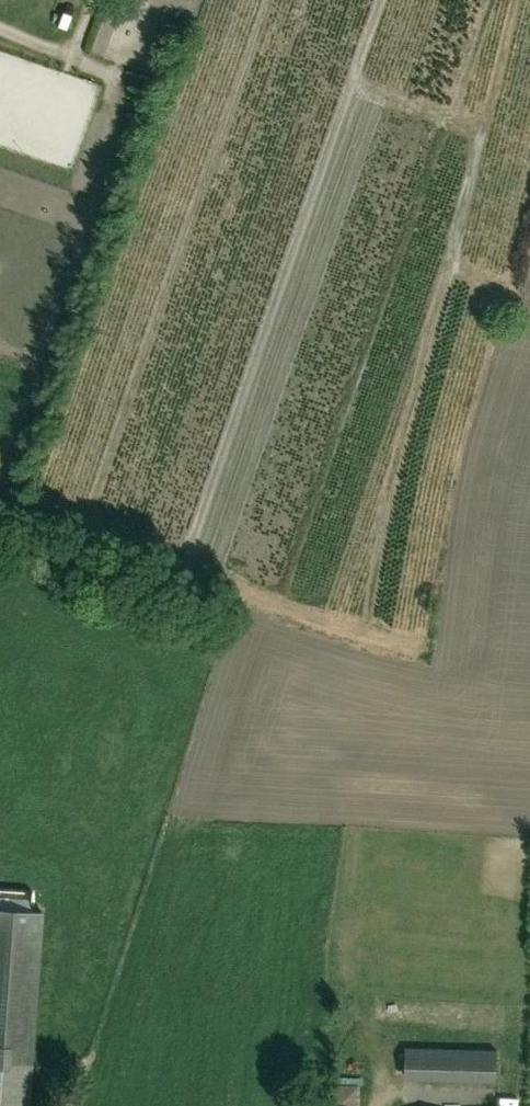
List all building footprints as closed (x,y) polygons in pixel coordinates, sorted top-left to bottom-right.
[(37,1031),(46,911),(0,908),(0,1105),(31,1105),(37,1031)] [(496,1048),(404,1046),(404,1077),(495,1079),(496,1048)]
